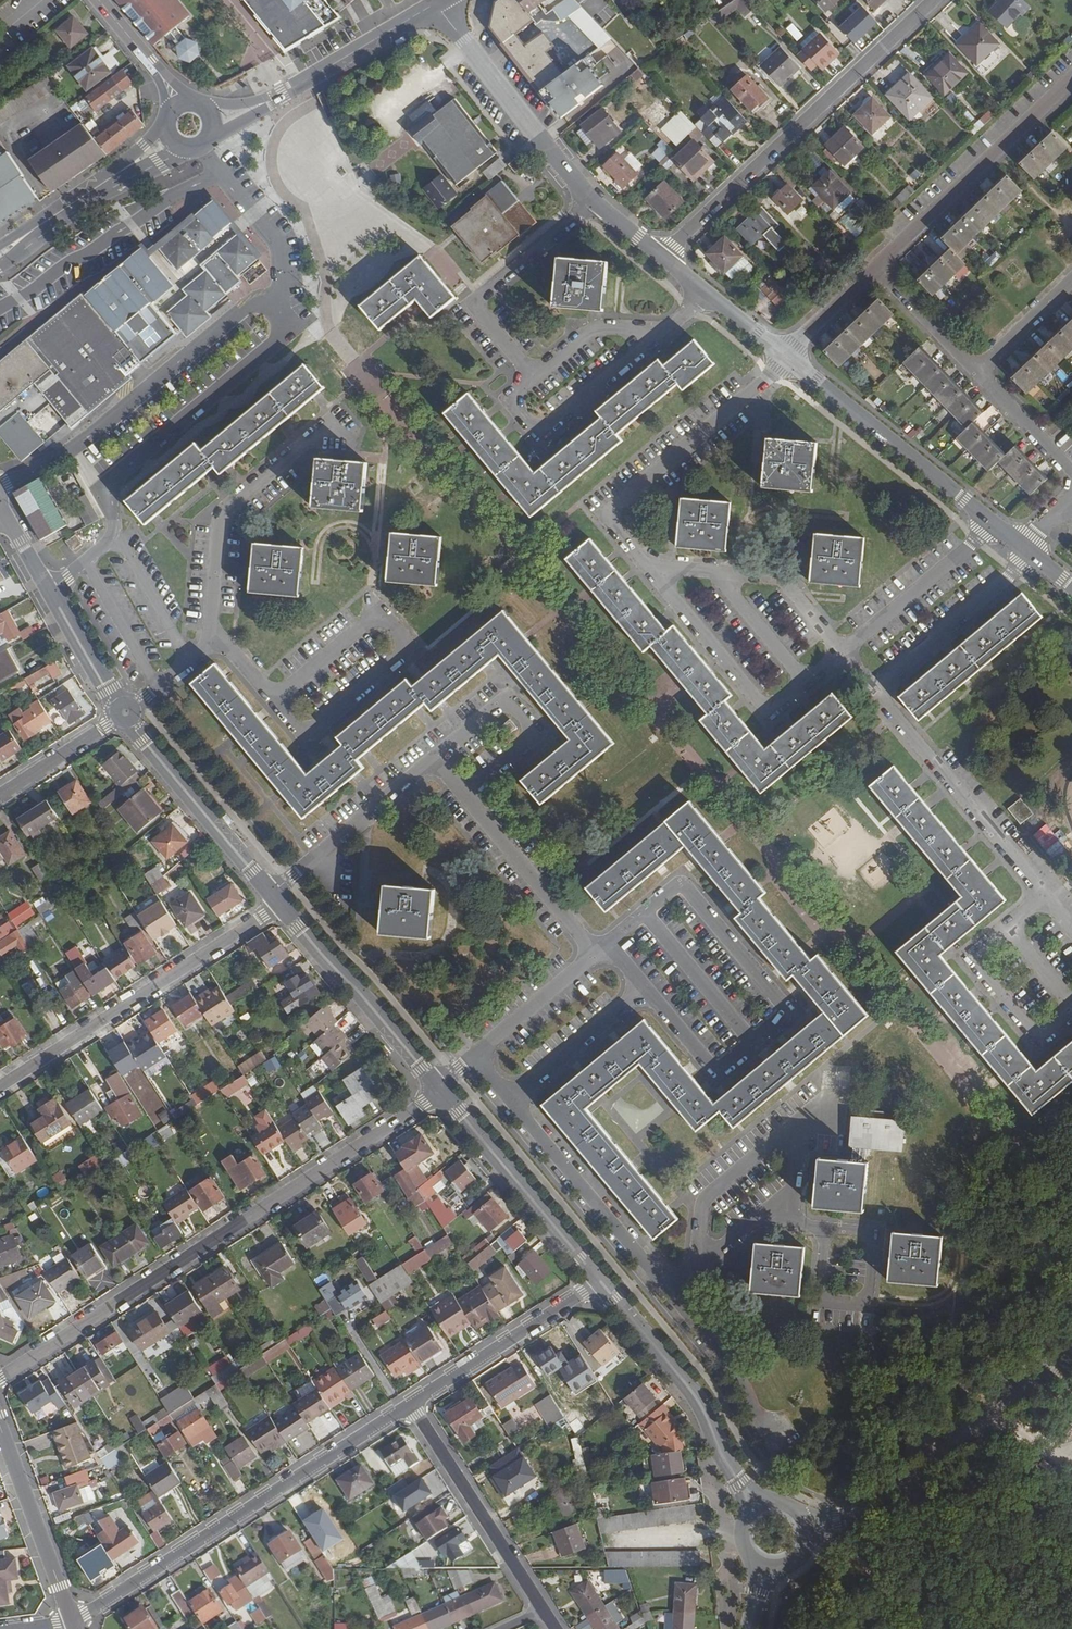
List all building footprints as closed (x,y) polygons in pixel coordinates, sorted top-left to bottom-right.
[(154,44),(167,34),(178,46),(180,58),(190,62),(198,55),(199,55),(197,43),(185,39),(175,27),(189,16),(176,0),(117,0),(154,44)] [(287,50),(302,41),(313,34),(325,27),(340,18),(334,10),(339,6),(334,0),(245,0),(287,50)] [(512,55),(525,46),(516,34),(534,20),(519,0),(500,0),(496,2),(491,28),(512,55)] [(534,20),(537,24),(541,20),(555,22),(561,21),(568,16),(581,7),(575,0),(566,0),(546,13),(539,4),(544,0),(519,0),(534,20)] [(737,6),(732,0),(717,10),(708,17),(713,23),(737,6)] [(732,0),(737,6),(746,15),(754,7),(748,0),(732,0)] [(825,11),(837,0),(815,0),(825,11)] [(875,9),(885,0),(866,0),(875,9)] [(990,11),(1008,28),(1021,14),(1023,16),(1030,8),(1022,0),(1001,0),(990,11)] [(860,4),(837,26),(852,43),(876,22),(860,4)] [(568,16),(599,48),(611,38),(581,7),(568,16)] [(694,25),(690,17),(681,22),(685,30),(694,25)] [(72,47),(88,34),(75,18),(59,31),(72,47)] [(966,37),(968,39),(960,46),(978,65),(999,45),(977,20),(955,41),(958,45),(966,37)] [(791,23),(785,29),(796,41),(802,35),(791,23)] [(700,24),(683,35),(687,39),(703,28),(700,24)] [(820,34),(813,27),(798,42),(804,49),(820,34)] [(512,55),(541,91),(566,72),(550,50),(554,46),(544,33),(525,46),(512,55)] [(838,53),(820,34),(804,49),(806,51),(819,65),(822,68),(838,53)] [(968,39),(966,37),(958,45),(960,46),(968,39)] [(631,60),(638,66),(659,52),(654,45),(643,52),(631,60)] [(782,48),(780,46),(771,54),(774,56),(782,48)] [(780,85),(799,67),(782,48),(774,56),(771,54),(765,60),(767,62),(762,66),(760,64),(757,61),(752,66),(755,69),(765,79),(770,74),(780,85)] [(109,72),(93,50),(71,67),(87,89),(109,72)] [(945,95),(968,74),(954,59),(949,64),(945,60),(950,55),(946,50),(923,72),(945,95)] [(806,51),(800,56),(813,70),(819,65),(806,51)] [(838,53),(822,68),(825,70),(840,55),(838,53)] [(950,55),(945,60),(949,64),(954,59),(950,55)] [(566,72),(541,91),(560,116),(574,105),(573,105),(577,102),(578,103),(582,100),(581,98),(590,91),(591,93),(602,85),(583,59),(566,72)] [(56,68),(46,76),(54,86),(64,78),(56,68)] [(638,69),(630,76),(636,82),(644,75),(638,69)] [(123,70),(78,104),(88,117),(132,83),(123,70)] [(933,98),(910,74),(887,95),(911,119),(933,98)] [(768,99),(747,76),(732,90),(751,110),(759,103),(761,105),(768,99)] [(318,95),(328,120),(334,117),(323,92),(318,95)] [(725,97),(695,125),(696,127),(703,134),(717,149),(746,120),(725,97)] [(875,100),(873,98),(864,107),(866,109),(875,100)] [(420,143),(422,142),(455,185),(496,154),(454,100),(438,113),(429,101),(409,116),(415,124),(409,129),(420,143)] [(873,134),(891,117),(875,100),(866,109),(864,107),(855,115),(873,134)] [(585,147),(593,140),(598,136),(605,144),(620,132),(602,109),(573,133),(585,147)] [(966,110),(957,118),(974,135),(993,118),(987,112),(978,122),(966,110)] [(126,116),(101,135),(99,132),(97,130),(91,135),(105,156),(144,125),(133,111),(126,116)] [(661,129),(677,146),(696,127),(695,125),(680,111),(661,129)] [(124,113),(99,132),(101,135),(126,116),(124,113)] [(31,161),(53,193),(105,156),(91,135),(84,125),(31,161)] [(672,150),(660,162),(667,169),(675,160),(694,181),(714,162),(695,141),(703,134),(696,127),(677,146),(672,150)] [(847,130),(844,127),(826,145),(828,148),(847,130)] [(846,166),(865,147),(847,130),(828,148),(846,166)] [(1067,148),(1052,133),(1020,164),(1034,179),(1067,148)] [(593,140),(600,149),(605,144),(598,136),(593,140)] [(660,162),(672,150),(665,142),(651,155),(660,163),(660,162)] [(9,151),(0,157),(0,225),(38,198),(23,176),(24,175),(9,151)] [(624,187),(638,174),(636,171),(624,160),(618,153),(604,167),(624,187)] [(631,153),(624,160),(636,171),(642,165),(631,153)] [(524,166),(518,158),(513,162),(509,165),(515,173),(524,166)] [(490,181),(507,167),(501,159),(483,173),(490,181)] [(662,173),(667,169),(660,162),(660,163),(656,166),(662,173)] [(855,198),(830,172),(814,188),(821,195),(839,214),(855,198)] [(400,174),(392,175),(393,189),(402,188),(400,174)] [(458,194),(452,187),(448,182),(442,174),(423,190),(439,210),(458,194)] [(963,219),(953,229),(942,239),(951,249),(940,259),(930,269),(918,280),(933,296),(944,285),(955,275),(966,264),(957,255),(967,245),(978,234),(988,224),(1000,213),(1010,203),(1022,191),(1008,176),(996,187),(985,198),(974,208),(963,219)] [(683,202),(664,182),(647,199),(665,218),(683,202)] [(473,210),(474,211),(458,224),(454,228),(458,233),(462,237),(483,263),(497,251),(498,252),(520,234),(521,235),(536,222),(503,183),(488,196),(489,197),(473,210)] [(803,201),(789,185),(774,199),(789,214),(803,201)] [(909,185),(897,196),(904,202),(915,191),(909,185)] [(814,188),(809,192),(816,199),(821,195),(814,188)] [(358,196),(350,203),(357,211),(365,204),(358,196)] [(897,196),(893,200),(899,207),(904,202),(897,196)] [(231,223),(214,201),(196,216),(159,247),(162,250),(130,277),(122,268),(98,288),(87,297),(84,295),(8,358),(0,365),(0,436),(21,462),(45,442),(28,422),(39,412),(51,402),(70,425),(96,403),(177,334),(164,318),(169,314),(182,330),(185,333),(188,337),(210,318),(205,311),(226,293),(221,288),(212,277),(207,271),(191,284),(178,269),(215,238),(231,223)] [(361,214),(373,226),(381,218),(369,206),(361,214)] [(791,213),(795,220),(806,213),(801,206),(791,213)] [(776,223),(762,208),(738,230),(751,245),(763,235),(779,251),(788,244),(772,227),(776,223)] [(216,274),(227,265),(236,275),(259,257),(243,238),(240,234),(218,253),(223,259),(211,269),(216,274)] [(725,238),(707,255),(718,266),(720,268),(725,273),(736,263),(743,257),(725,238)] [(994,252),(984,262),(991,270),(1002,260),(994,252)] [(358,309),(377,333),(417,300),(431,317),(455,298),(421,256),(358,309)] [(559,259),(554,308),(603,313),(608,263),(559,259)] [(822,259),(817,264),(828,276),(834,270),(822,259)] [(740,267),(736,263),(725,273),(732,280),(742,269),(740,267)] [(817,264),(807,274),(818,286),(828,276),(817,264)] [(790,297),(773,279),(762,289),(778,307),(790,297)] [(880,300),(825,352),(839,367),(850,357),(861,346),(872,336),(883,326),(894,314),(880,300)] [(164,318),(177,334),(182,330),(169,314),(164,318)] [(1058,331),(1046,342),(1035,354),(1022,366),(1011,377),(1027,393),(1038,383),(1051,370),(1063,359),(1071,350),(1071,317),(1070,319),(1058,331)] [(536,473),(469,393),(444,414),(531,519),(624,442),(619,435),(679,385),(683,390),(714,365),(695,341),(664,367),(659,361),(597,412),(602,418),(536,473)] [(936,395),(946,406),(957,417),(968,429),(959,438),(968,449),(978,459),(990,471),(1000,462),(1010,473),(1020,483),(1031,494),(1032,495),(1047,481),(1036,469),(1025,458),(1015,447),(1006,456),(994,444),(984,434),(974,424),(984,414),(973,403),(962,392),(952,381),(942,370),(931,359),(921,348),(912,356),(905,363),(915,374),(926,384),(936,395)] [(221,474),(325,388),(320,381),(305,365),(202,450),(197,444),(127,501),(146,524),(216,467),(221,474)] [(887,380),(881,385),(886,389),(891,384),(887,380)] [(818,443),(768,439),(763,488),(813,492),(818,443)] [(367,463),(318,459),(313,508),(363,512),(367,463)] [(67,526),(40,479),(14,493),(41,540),(67,526)] [(73,501),(87,526),(100,520),(93,509),(86,495),(73,501)] [(731,503),(682,498),(677,547),(727,552),(731,503)] [(438,586),(442,537),(392,533),(388,582),(438,586)] [(860,587),(865,538),(815,534),(811,582),(860,587)] [(76,535),(67,542),(73,551),(82,543),(76,535)] [(773,784),(818,746),(853,717),(833,693),(766,748),(725,700),(731,695),(674,626),(667,631),(591,539),(567,559),(644,651),(651,645),(708,714),(702,720),(762,792),(773,784)] [(250,593),(299,597),(304,549),(255,544),(250,593)] [(6,611),(13,608),(1,587),(0,588),(0,615),(6,611)] [(1042,617),(1022,594),(900,697),(919,720),(1042,617)] [(19,634),(6,611),(0,615),(0,631),(5,628),(12,638),(19,634)] [(499,655),(510,667),(570,740),(522,780),(542,804),(615,744),(504,611),(413,687),(408,680),(338,738),(344,745),(308,775),(216,665),(192,684),(304,818),(364,768),(358,760),(427,703),(433,711),(499,655)] [(31,627),(19,634),(23,641),(35,634),(31,627)] [(18,671),(0,681),(0,686),(24,672),(10,648),(6,650),(18,671)] [(18,671),(6,650),(0,654),(0,681),(18,671)] [(54,662),(29,677),(25,679),(28,683),(29,685),(50,673),(52,678),(61,674),(54,662)] [(28,683),(25,679),(16,685),(18,689),(28,683)] [(68,691),(52,701),(58,710),(60,708),(70,724),(74,721),(76,723),(80,720),(78,718),(84,715),(68,691)] [(51,720),(39,701),(31,706),(32,709),(24,713),(21,709),(10,716),(26,740),(38,733),(36,730),(51,720)] [(604,713),(611,724),(624,715),(616,704),(604,713)] [(510,720),(501,727),(508,735),(517,728),(510,720)] [(7,731),(20,751),(21,749),(9,730),(7,731)] [(0,736),(0,759),(2,762),(20,751),(7,731),(0,736)] [(99,769),(110,786),(113,791),(117,798),(129,788),(136,782),(139,779),(135,774),(137,773),(124,753),(120,756),(99,769)] [(612,766),(623,780),(635,771),(623,757),(612,766)] [(894,767),(871,786),(962,896),(897,951),(1033,1114),(1071,1081),(1071,1041),(1037,1070),(940,955),(1006,901),(894,767)] [(73,815),(91,803),(77,780),(58,792),(73,815)] [(129,788),(117,798),(116,799),(120,803),(133,793),(129,788)] [(119,809),(138,832),(162,813),(143,789),(119,809)] [(106,797),(111,803),(116,799),(117,798),(113,791),(106,797)] [(631,800),(639,810),(649,801),(642,791),(631,800)] [(98,804),(102,811),(111,803),(106,797),(98,804)] [(1008,809),(1021,825),(1034,814),(1021,798),(1008,809)] [(29,836),(58,818),(47,801),(18,820),(29,836)] [(766,893),(690,802),(587,887),(606,911),(686,845),(743,913),(737,918),(788,980),(794,974),(825,1011),(715,1103),(645,1020),(544,1105),(656,1238),(679,1219),(587,1108),(641,1063),(697,1130),(722,1110),(735,1127),(868,1015),(818,955),(812,960),(760,898),(766,893)] [(173,825),(153,842),(167,859),(187,842),(173,825)] [(3,858),(8,865),(25,854),(9,832),(0,838),(0,853),(3,858)] [(201,852),(198,847),(192,852),(196,856),(201,852)] [(182,861),(185,865),(190,861),(186,857),(182,861)] [(40,881),(47,876),(39,864),(32,868),(40,881)] [(144,874),(152,887),(163,877),(156,866),(144,874)] [(152,887),(157,894),(169,886),(163,877),(152,887)] [(77,880),(69,885),(73,892),(81,887),(77,880)] [(207,900),(218,916),(239,902),(236,896),(238,895),(232,885),(207,900)] [(386,885),(382,933),(431,938),(434,914),(436,890),(386,885)] [(171,905),(185,926),(204,914),(190,892),(171,905)] [(33,904),(41,915),(56,905),(51,899),(45,902),(42,898),(33,904)] [(138,916),(143,924),(154,941),(177,926),(161,901),(138,916)] [(8,915),(17,930),(41,915),(33,904),(33,903),(28,907),(26,904),(8,915)] [(133,930),(143,924),(138,916),(135,912),(125,919),(133,930)] [(17,930),(28,946),(38,940),(31,927),(43,919),(41,915),(17,930)] [(8,922),(0,927),(0,940),(14,931),(8,922)] [(56,928),(51,931),(56,938),(60,935),(56,928)] [(0,941),(0,954),(1,956),(12,949),(17,955),(29,947),(28,946),(17,930),(0,941)] [(262,932),(244,944),(247,950),(250,948),(252,951),(257,948),(270,966),(288,954),(277,939),(270,944),(262,932)] [(124,944),(138,965),(156,953),(142,933),(124,944)] [(90,943),(83,947),(90,956),(96,952),(90,943)] [(106,962),(117,978),(135,966),(125,950),(106,962)] [(81,977),(92,994),(115,980),(107,968),(93,977),(76,953),(69,958),(81,977)] [(55,965),(49,969),(53,976),(55,975),(57,979),(62,975),(55,965)] [(287,983),(300,1005),(318,993),(308,976),(301,981),(298,976),(287,983)] [(56,983),(61,991),(71,984),(66,977),(56,983)] [(72,1007),(92,994),(81,977),(71,984),(61,991),(72,1007)] [(24,989),(31,984),(33,983),(31,979),(21,985),(24,989)] [(253,980),(227,997),(231,1003),(258,988),(253,980)] [(39,998),(31,984),(24,989),(32,1002),(39,998)] [(204,994),(195,999),(204,1013),(209,1021),(211,1025),(235,1010),(233,1006),(231,1003),(227,997),(220,986),(205,996),(204,994)] [(186,1026),(204,1013),(195,999),(192,994),(173,1006),(186,1026)] [(319,1037),(315,1040),(326,1053),(322,1056),(333,1070),(351,1054),(345,1047),(348,1045),(342,1039),(347,1036),(341,1029),(339,1031),(333,1025),(338,1021),(331,1013),(329,1015),(322,1007),(306,1021),(319,1037)] [(162,1010),(146,1021),(159,1041),(175,1030),(162,1010)] [(0,1023),(0,1027),(1,1028),(15,1019),(12,1015),(0,1023)] [(15,1019),(1,1028),(0,1027),(0,1041),(4,1047),(10,1043),(13,1046),(23,1040),(21,1037),(25,1034),(15,1019)] [(126,1044),(143,1070),(166,1055),(151,1032),(141,1038),(136,1041),(135,1038),(126,1044)] [(890,1064),(886,1067),(889,1072),(903,1063),(893,1049),(884,1055),(890,1064)] [(267,1059),(262,1052),(250,1059),(256,1067),(267,1059)] [(267,1073),(279,1066),(274,1056),(261,1064),(267,1073)] [(256,1067),(250,1059),(238,1067),(243,1075),(256,1067)] [(338,1106),(349,1124),(366,1113),(361,1106),(380,1094),(363,1067),(344,1080),(354,1095),(338,1106)] [(117,1116),(123,1126),(142,1115),(118,1074),(107,1080),(112,1089),(107,1092),(113,1103),(106,1107),(113,1119),(117,1116)] [(243,1075),(221,1089),(226,1097),(248,1083),(243,1075)] [(206,1085),(190,1094),(195,1103),(211,1095),(206,1085)] [(66,1104),(80,1125),(104,1110),(90,1089),(66,1104)] [(278,1129),(285,1140),(293,1152),(301,1147),(299,1144),(302,1142),(309,1138),(306,1134),(314,1129),(315,1132),(322,1127),(317,1120),(325,1115),(326,1117),(333,1112),(319,1090),(305,1100),(307,1104),(293,1114),(295,1118),(278,1129)] [(55,1099),(40,1109),(44,1116),(31,1124),(43,1142),(71,1124),(55,1099)] [(905,1120),(852,1116),(850,1147),(902,1151),(905,1120)] [(158,1130),(162,1137),(164,1140),(174,1134),(170,1129),(178,1124),(174,1119),(158,1130)] [(251,1137),(262,1154),(285,1140),(278,1129),(274,1122),(251,1137)] [(157,1142),(152,1134),(144,1140),(149,1147),(157,1142)] [(434,1153),(422,1135),(395,1152),(407,1171),(417,1164),(434,1153)] [(9,1177),(37,1159),(22,1136),(0,1150),(0,1163),(9,1177)] [(114,1152),(126,1144),(122,1138),(109,1146),(114,1152)] [(129,1149),(105,1164),(110,1172),(134,1157),(129,1149)] [(79,1166),(86,1177),(105,1164),(98,1154),(79,1166)] [(232,1156),(223,1161),(241,1188),(265,1173),(260,1165),(261,1164),(254,1154),(238,1165),(232,1156)] [(869,1162),(819,1157),(814,1206),(864,1211),(869,1162)] [(460,1161),(447,1172),(462,1190),(475,1180),(460,1161)] [(418,1189),(427,1181),(417,1164),(407,1171),(406,1171),(418,1189)] [(422,1212),(429,1207),(425,1201),(418,1189),(406,1171),(405,1169),(394,1176),(411,1202),(414,1199),(422,1212)] [(49,1178),(57,1190),(68,1182),(61,1170),(49,1178)] [(372,1174),(355,1185),(366,1202),(383,1191),(372,1174)] [(418,1189),(425,1201),(430,1198),(437,1192),(432,1185),(439,1180),(435,1175),(427,1181),(418,1189)] [(204,1210),(224,1197),(211,1177),(191,1190),(204,1210)] [(163,1202),(176,1223),(184,1217),(183,1215),(198,1205),(186,1187),(163,1202)] [(463,1213),(468,1219),(474,1214),(480,1221),(488,1231),(506,1216),(487,1193),(463,1213)] [(425,1201),(429,1207),(433,1204),(430,1198),(425,1201)] [(35,1199),(27,1204),(32,1211),(39,1207),(35,1199)] [(334,1210),(350,1235),(366,1224),(350,1199),(334,1210)] [(429,1207),(443,1228),(447,1225),(456,1219),(449,1210),(447,1212),(439,1200),(433,1204),(429,1207)] [(318,1211),(295,1226),(308,1247),(331,1232),(318,1211)] [(468,1219),(474,1226),(480,1221),(474,1214),(468,1219)] [(161,1248),(183,1234),(172,1217),(153,1230),(157,1236),(155,1237),(161,1248)] [(102,1245),(113,1264),(117,1261),(118,1262),(149,1242),(136,1223),(102,1245)] [(443,1228),(447,1235),(451,1232),(447,1225),(443,1228)] [(498,1238),(503,1247),(507,1253),(512,1261),(517,1258),(513,1253),(526,1241),(518,1231),(515,1233),(511,1227),(498,1238)] [(938,1285),(943,1236),(894,1231),(889,1281),(938,1285)] [(493,1234),(485,1240),(489,1245),(497,1239),(493,1234)] [(447,1235),(424,1249),(430,1259),(453,1244),(447,1235)] [(21,1259),(13,1236),(0,1240),(0,1266),(21,1259)] [(408,1241),(417,1254),(424,1249),(415,1236),(408,1241)] [(489,1245),(468,1263),(474,1271),(484,1263),(503,1247),(498,1238),(497,1239),(489,1245)] [(485,1240),(463,1259),(466,1265),(468,1263),(489,1245),(485,1240)] [(526,1241),(513,1253),(517,1258),(518,1261),(532,1248),(526,1241)] [(97,1272),(107,1266),(91,1242),(72,1254),(87,1277),(96,1271),(97,1272)] [(800,1295),(805,1247),(756,1242),(751,1291),(800,1295)] [(282,1244),(254,1262),(272,1287),(284,1279),(280,1272),(295,1263),(282,1244)] [(350,1255),(355,1262),(364,1256),(359,1249),(350,1255)] [(417,1254),(401,1265),(407,1275),(431,1260),(430,1259),(424,1249),(417,1254)] [(527,1274),(536,1285),(551,1271),(535,1252),(516,1267),(522,1277),(527,1274)] [(44,1272),(57,1292),(81,1277),(67,1256),(44,1272)] [(355,1262),(370,1285),(378,1279),(364,1256),(355,1262)] [(484,1263),(474,1271),(478,1275),(487,1266),(484,1263)] [(378,1279),(370,1285),(381,1302),(393,1294),(398,1291),(394,1284),(399,1281),(403,1287),(412,1282),(407,1275),(401,1265),(378,1279)] [(212,1276),(225,1298),(239,1289),(225,1267),(212,1276)] [(493,1282),(482,1289),(497,1312),(523,1295),(505,1267),(490,1277),(493,1282)] [(220,1302),(225,1298),(212,1276),(195,1287),(209,1309),(220,1302)] [(327,1300),(332,1309),(337,1316),(346,1310),(347,1310),(366,1297),(357,1280),(341,1290),(335,1294),(329,1283),(326,1279),(319,1283),(329,1298),(327,1300)] [(55,1301),(42,1280),(17,1297),(30,1317),(55,1301)] [(329,1283),(335,1294),(341,1290),(334,1280),(329,1283)] [(394,1284),(398,1291),(403,1287),(399,1281),(394,1284)] [(8,1298),(9,1298),(0,1285),(0,1302),(8,1298)] [(456,1300),(471,1323),(474,1327),(487,1318),(488,1321),(499,1314),(497,1312),(482,1289),(480,1285),(456,1300)] [(166,1306),(179,1327),(202,1312),(189,1291),(166,1306)] [(393,1294),(381,1302),(386,1311),(387,1311),(399,1304),(393,1294)] [(429,1309),(446,1336),(462,1326),(463,1328),(471,1323),(456,1300),(453,1294),(429,1309)] [(0,1311),(11,1306),(8,1298),(0,1302),(0,1310),(0,1311)] [(332,1309),(327,1300),(315,1307),(321,1316),(332,1309)] [(220,1302),(209,1309),(215,1318),(226,1311),(220,1302)] [(0,1311),(0,1310),(0,1336),(13,1342),(18,1331),(5,1324),(0,1311)] [(378,1327),(391,1318),(387,1311),(386,1311),(373,1320),(378,1327)] [(156,1312),(130,1329),(143,1350),(170,1333),(156,1312)] [(295,1333),(298,1338),(299,1339),(313,1330),(309,1324),(295,1333)] [(405,1340),(420,1363),(442,1348),(440,1345),(428,1325),(405,1340)] [(462,1326),(446,1336),(448,1338),(463,1328),(462,1326)] [(601,1329),(584,1343),(603,1364),(620,1351),(601,1329)] [(116,1333),(97,1345),(103,1355),(112,1349),(116,1355),(126,1349),(116,1333)] [(286,1339),(289,1344),(298,1338),(295,1333),(286,1339)] [(566,1354),(577,1347),(569,1334),(558,1341),(566,1354)] [(259,1349),(262,1354),(282,1341),(279,1337),(270,1343),(269,1342),(259,1349)] [(282,1341),(262,1354),(268,1363),(291,1348),(289,1344),(286,1339),(282,1341)] [(396,1378),(405,1372),(404,1370),(410,1365),(414,1371),(422,1366),(420,1363),(405,1340),(382,1356),(396,1378)] [(442,1348),(420,1363),(422,1366),(447,1351),(442,1343),(440,1345),(442,1348)] [(337,1368),(351,1390),(365,1381),(366,1383),(376,1376),(361,1353),(337,1368)] [(245,1365),(240,1369),(244,1376),(246,1378),(268,1363),(262,1354),(245,1365)] [(93,1360),(109,1385),(116,1381),(100,1356),(93,1360)] [(234,1360),(235,1362),(240,1369),(245,1365),(239,1356),(234,1360)] [(93,1360),(60,1381),(76,1406),(109,1385),(93,1360)] [(235,1362),(221,1371),(225,1378),(240,1369),(235,1362)] [(404,1370),(405,1372),(407,1375),(414,1371),(410,1365),(404,1370)] [(502,1374),(487,1383),(502,1407),(536,1385),(522,1365),(503,1377),(502,1374)] [(317,1388),(328,1405),(329,1406),(345,1395),(347,1398),(348,1400),(355,1396),(352,1392),(351,1390),(337,1368),(336,1367),(314,1382),(317,1388)] [(557,1386),(565,1400),(592,1382),(584,1368),(557,1386)] [(216,1384),(221,1391),(244,1376),(240,1369),(225,1378),(216,1384)] [(212,1377),(216,1384),(225,1378),(221,1371),(212,1377)] [(66,1404),(49,1379),(43,1383),(41,1381),(20,1394),(33,1414),(54,1400),(58,1409),(66,1404)] [(365,1381),(351,1390),(352,1392),(366,1383),(365,1381)] [(625,1397),(644,1420),(659,1408),(653,1401),(656,1398),(643,1383),(625,1397)] [(220,1411),(230,1405),(221,1391),(216,1384),(193,1398),(194,1398),(197,1404),(210,1396),(220,1411)] [(294,1404),(297,1407),(307,1423),(316,1418),(314,1415),(328,1405),(317,1388),(294,1404)] [(768,1390),(761,1393),(767,1408),(775,1405),(768,1390)] [(551,1395),(565,1417),(573,1412),(567,1403),(565,1405),(555,1392),(551,1395)] [(535,1404),(550,1427),(552,1425),(560,1420),(565,1417),(551,1395),(550,1394),(535,1404)] [(345,1395),(329,1406),(330,1408),(347,1398),(345,1395)] [(183,1396),(166,1407),(166,1408),(170,1414),(175,1410),(187,1403),(183,1396)] [(471,1397),(447,1413),(465,1441),(476,1434),(470,1426),(484,1416),(471,1397)] [(175,1410),(180,1417),(182,1420),(200,1408),(197,1404),(194,1398),(187,1403),(175,1410)] [(669,1411),(664,1404),(659,1408),(644,1420),(640,1424),(660,1447),(662,1446),(663,1453),(680,1450),(684,1450),(681,1430),(667,1412),(669,1411)] [(328,1405),(314,1415),(316,1418),(330,1408),(329,1406),(328,1405)] [(274,1422),(287,1442),(310,1427),(307,1423),(297,1407),(274,1422)] [(166,1408),(143,1423),(147,1429),(170,1414),(166,1408)] [(179,1422),(190,1440),(212,1427),(200,1408),(182,1420),(179,1422)] [(174,1420),(180,1417),(175,1410),(170,1414),(174,1420)] [(573,1412),(565,1417),(571,1426),(580,1420),(574,1411),(573,1412)] [(170,1414),(147,1429),(158,1446),(167,1440),(160,1429),(174,1420),(170,1414)] [(131,1420),(139,1433),(147,1429),(143,1423),(138,1415),(131,1420)] [(247,1431),(261,1453),(269,1448),(277,1443),(279,1447),(287,1442),(274,1422),(270,1416),(247,1431)] [(560,1420),(552,1425),(554,1429),(555,1429),(556,1430),(557,1429),(558,1431),(564,1427),(562,1424),(560,1420)] [(77,1421),(62,1427),(53,1431),(57,1441),(55,1442),(63,1460),(60,1461),(64,1470),(76,1465),(89,1460),(87,1456),(97,1452),(77,1421)] [(505,1428),(510,1436),(517,1431),(511,1421),(504,1425),(505,1427),(505,1428)] [(576,1437),(582,1433),(577,1424),(571,1428),(576,1437)] [(212,1427),(190,1440),(193,1444),(214,1430),(212,1427)] [(507,1438),(510,1436),(505,1428),(502,1430),(507,1438)] [(57,1441),(53,1431),(49,1432),(53,1443),(60,1461),(63,1460),(55,1442),(57,1441)] [(127,1432),(121,1436),(124,1442),(131,1437),(127,1432)] [(158,1446),(165,1456),(186,1443),(179,1432),(167,1440),(158,1446)] [(97,1452),(101,1458),(115,1449),(120,1457),(129,1451),(124,1443),(123,1444),(119,1438),(97,1452)] [(233,1460),(239,1468),(256,1458),(243,1438),(226,1448),(230,1455),(233,1460)] [(381,1452),(392,1469),(404,1461),(409,1468),(410,1468),(419,1462),(403,1438),(381,1452)] [(277,1443),(269,1448),(272,1452),(279,1447),(277,1443)] [(589,1447),(583,1449),(586,1464),(593,1462),(589,1447)] [(101,1458),(108,1469),(122,1460),(120,1457),(115,1449),(101,1458)] [(581,1450),(574,1451),(576,1460),(583,1458),(581,1450)] [(683,1471),(680,1450),(663,1453),(653,1454),(653,1457),(656,1473),(656,1475),(683,1471)] [(224,1466),(233,1460),(230,1455),(221,1461),(224,1466)] [(509,1465),(504,1456),(490,1465),(496,1474),(494,1475),(507,1495),(524,1484),(511,1464),(509,1465)] [(656,1473),(653,1457),(648,1457),(646,1460),(648,1472),(650,1474),(656,1473)] [(124,1463),(122,1460),(108,1469),(109,1470),(116,1465),(118,1467),(124,1463)] [(239,1468),(233,1460),(224,1466),(234,1481),(243,1476),(239,1468)] [(392,1469),(396,1476),(409,1468),(404,1461),(392,1469)] [(154,1489),(157,1495),(158,1497),(182,1482),(168,1462),(146,1477),(154,1489)] [(587,1474),(591,1490),(599,1489),(595,1462),(593,1462),(586,1469),(587,1474)] [(362,1466),(338,1481),(350,1499),(374,1484),(362,1466)] [(89,1480),(85,1469),(64,1477),(68,1488),(54,1493),(60,1510),(83,1502),(77,1485),(89,1480)] [(48,1476),(40,1479),(42,1485),(50,1482),(48,1476)] [(688,1498),(685,1477),(653,1482),(656,1502),(688,1498)] [(408,1487),(403,1491),(404,1493),(406,1495),(424,1484),(421,1479),(408,1487)] [(403,1480),(387,1491),(391,1498),(403,1491),(408,1487),(403,1480)] [(435,1500),(424,1484),(406,1495),(404,1493),(395,1498),(404,1512),(424,1499),(427,1504),(435,1500)] [(584,1507),(570,1484),(552,1494),(566,1517),(584,1507)] [(137,1501),(144,1512),(157,1504),(153,1498),(157,1495),(154,1489),(137,1501)] [(591,1490),(597,1515),(598,1518),(606,1516),(600,1489),(599,1489),(591,1490)] [(157,1531),(173,1520),(158,1497),(157,1495),(153,1498),(157,1504),(144,1512),(143,1513),(155,1532),(157,1531)] [(389,1500),(371,1511),(376,1519),(394,1507),(389,1500)] [(598,1518),(602,1533),(695,1519),(693,1504),(606,1516),(598,1518)] [(439,1509),(413,1525),(424,1542),(450,1527),(439,1509)] [(528,1517),(524,1511),(513,1517),(517,1523),(528,1517)] [(82,1528),(89,1524),(82,1513),(74,1516),(82,1528)] [(0,1514),(0,1539),(8,1535),(5,1526),(7,1525),(4,1518),(2,1519),(0,1514)] [(138,1542),(128,1527),(120,1532),(109,1517),(99,1524),(105,1533),(98,1537),(102,1544),(112,1558),(113,1559),(138,1542)] [(586,1548),(577,1523),(554,1532),(563,1556),(586,1548)] [(313,1537),(324,1554),(330,1550),(337,1560),(351,1551),(333,1524),(313,1537)] [(464,1557),(463,1554),(458,1547),(467,1542),(468,1541),(460,1528),(436,1543),(446,1559),(449,1556),(454,1563),(464,1557)] [(155,1532),(151,1535),(159,1548),(165,1544),(157,1531),(155,1532)] [(271,1546),(281,1563),(302,1550),(291,1533),(278,1541),(277,1538),(269,1543),(271,1546)] [(324,1554),(313,1537),(304,1544),(316,1561),(325,1555),(324,1554)] [(458,1547),(463,1554),(471,1549),(467,1542),(458,1547)] [(91,1571),(112,1558),(102,1544),(82,1557),(91,1571)] [(10,1603),(8,1592),(12,1591),(10,1579),(18,1578),(16,1558),(6,1559),(5,1550),(0,1551),(0,1605),(10,1603)] [(325,1555),(332,1566),(338,1562),(337,1560),(330,1550),(324,1554),(325,1555)] [(412,1551),(386,1569),(402,1568),(422,1568),(420,1564),(412,1551)] [(606,1551),(610,1566),(628,1566),(699,1565),(699,1551),(606,1551)] [(235,1570),(238,1575),(254,1599),(275,1586),(274,1585),(276,1583),(256,1552),(247,1558),(249,1561),(244,1564),(235,1570)] [(329,1582),(334,1579),(334,1569),(332,1566),(325,1555),(316,1561),(315,1562),(329,1582)] [(216,1563),(205,1570),(212,1581),(223,1574),(216,1563)] [(402,1568),(406,1578),(433,1577),(431,1572),(429,1568),(422,1568),(402,1568)] [(606,1584),(630,1582),(626,1570),(605,1570),(606,1584)] [(458,1572),(464,1586),(465,1587),(476,1582),(472,1571),(458,1572)] [(459,1588),(464,1586),(458,1572),(449,1572),(456,1589),(459,1588)] [(240,1609),(254,1599),(238,1575),(229,1582),(231,1586),(221,1592),(229,1606),(235,1602),(240,1609)] [(381,1600),(382,1599),(373,1577),(363,1581),(372,1603),(381,1600)] [(572,1591),(589,1616),(605,1606),(589,1580),(572,1591)] [(468,1595),(476,1613),(503,1601),(495,1583),(468,1595)] [(677,1583),(675,1613),(695,1614),(697,1585),(677,1583)] [(194,1620),(198,1617),(189,1604),(181,1590),(172,1596),(190,1623),(194,1620)] [(198,1617),(203,1624),(223,1611),(209,1590),(189,1604),(198,1617)] [(444,1598),(447,1605),(461,1599),(458,1592),(444,1598)] [(445,1605),(454,1623),(476,1613),(468,1595),(461,1599),(447,1605),(445,1605)] [(381,1600),(388,1617),(397,1613),(389,1596),(382,1599),(381,1600)] [(415,1619),(423,1615),(415,1597),(407,1600),(415,1619)] [(264,1600),(258,1604),(267,1619),(273,1614),(264,1600)] [(372,1603),(380,1620),(388,1617),(381,1600),(372,1603)] [(605,1606),(616,1623),(623,1619),(613,1601),(605,1606)] [(166,1628),(160,1619),(156,1612),(150,1602),(144,1606),(143,1605),(136,1610),(134,1607),(129,1610),(130,1613),(122,1619),(128,1628),(167,1628),(166,1628)] [(141,1602),(134,1607),(136,1610),(143,1605),(141,1602)] [(641,1604),(644,1611),(651,1611),(648,1602),(641,1604)] [(255,1604),(249,1609),(256,1620),(263,1616),(255,1604)] [(429,1628),(441,1628),(454,1623),(445,1605),(423,1615),(429,1628)] [(595,1626),(597,1628),(620,1628),(616,1623),(605,1606),(589,1616),(590,1618),(595,1626)] [(156,1612),(160,1619),(164,1616),(160,1610),(156,1612)] [(625,1620),(628,1627),(643,1617),(640,1611),(625,1620)] [(674,1628),(694,1628),(695,1614),(675,1613),(674,1623),(674,1628)] [(423,1615),(415,1619),(395,1628),(396,1628),(429,1628),(423,1615)] [(628,1627),(629,1628),(635,1628),(647,1621),(645,1616),(643,1617),(628,1627)] [(206,1628),(203,1624),(198,1617),(194,1620),(198,1625),(191,1628),(206,1628)] [(576,1628),(591,1628),(595,1626),(590,1618),(575,1627),(576,1628)] [(241,1628),(248,1628),(243,1621),(238,1624),(241,1628)]
